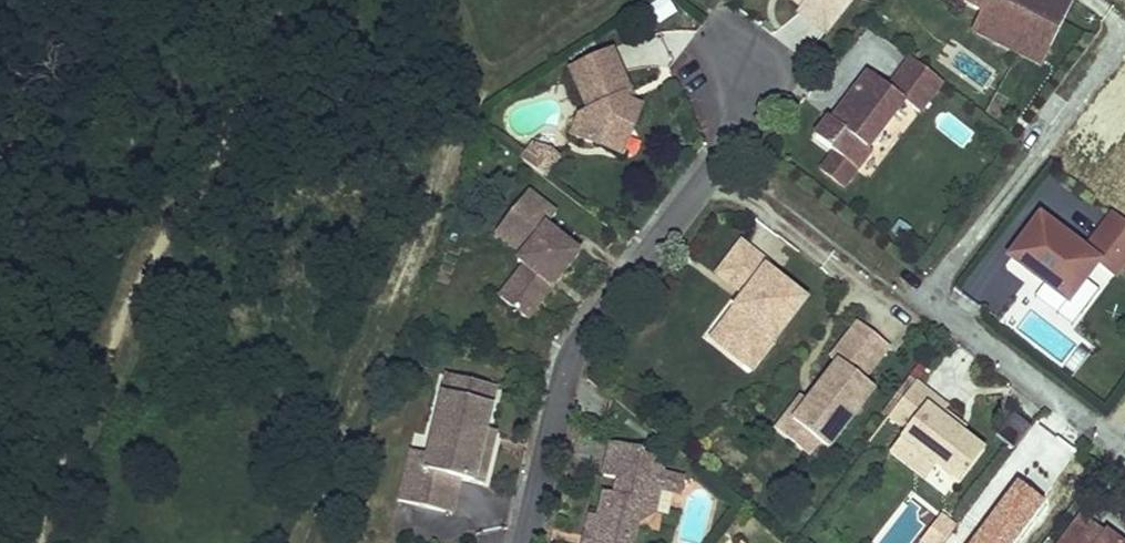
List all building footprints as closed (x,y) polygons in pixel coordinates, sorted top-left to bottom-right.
[(655,23),(675,13),(669,0),(653,0),(646,3),(655,23)] [(800,11),(798,14),(822,33),(846,2),(843,0),(786,0),(800,11)] [(1067,0),(959,0),(957,4),(983,16),(1052,49),(1074,4),(1067,0)] [(1052,49),(983,16),(973,36),(1043,69),(1052,49)] [(788,22),(776,33),(797,55),(809,44),(788,22)] [(633,89),(614,50),(569,71),(586,107),(579,112),(571,135),(610,150),(615,136),(627,131),(634,128),(641,106),(628,102),(623,93),(633,89)] [(944,80),(913,57),(890,86),(871,71),(834,118),(831,116),(817,135),(836,149),(858,167),(872,148),(868,145),(905,98),(921,110),(944,80)] [(641,106),(633,89),(623,93),(628,102),(641,106)] [(629,137),(627,131),(615,136),(610,150),(623,154),(629,137)] [(532,144),(520,161),(546,179),(561,158),(550,150),(532,144)] [(858,167),(836,149),(822,167),(844,184),(858,167)] [(560,216),(529,193),(505,224),(528,241),(518,254),(513,261),(521,267),(497,298),(529,325),(556,290),(551,286),(559,275),(564,280),(582,257),(549,231),(560,216)] [(1113,211),(1082,249),(1039,217),(1011,254),(1066,296),(1095,259),(1113,273),(1124,257),(1124,220),(1113,211)] [(528,241),(505,224),(495,237),(518,254),(528,241)] [(771,265),(743,244),(720,275),(747,296),(756,302),(743,319),(735,312),(723,328),(734,336),(733,350),(727,358),(746,372),(803,295),(768,270),(771,265)] [(564,280),(559,275),(551,286),(556,290),(564,280)] [(756,302),(747,296),(735,312),(743,319),(756,302)] [(889,345),(858,320),(831,356),(837,361),(818,386),(822,389),(815,398),(811,395),(807,400),(792,420),(817,439),(827,448),(874,388),(862,379),(889,345)] [(734,336),(723,328),(710,345),(727,358),(733,350),(734,336)] [(445,376),(441,394),(493,406),(497,388),(445,376)] [(894,445),(911,458),(916,450),(935,464),(959,482),(985,448),(962,431),(940,414),(943,410),(947,404),(915,380),(888,416),(906,429),(894,445)] [(822,389),(818,386),(811,395),(815,398),(822,389)] [(493,406),(441,394),(431,437),(424,466),(422,473),(408,470),(400,504),(447,515),(456,478),(465,480),(485,484),(491,461),(480,459),(483,447),(493,406)] [(792,420),(807,400),(801,395),(776,427),(807,452),(817,439),(792,420)] [(965,426),(943,410),(940,414),(962,431),(965,426)] [(638,525),(637,523),(632,516),(636,501),(646,503),(650,486),(661,489),(665,473),(655,471),(658,458),(642,455),(643,450),(612,443),(605,475),(619,478),(615,495),(606,492),(600,517),(595,516),(590,535),(594,536),(592,542),(634,542),(638,525)] [(480,459),(491,461),(493,449),(483,447),(480,459)] [(911,458),(930,472),(935,464),(916,450),(911,458)] [(665,473),(658,458),(655,471),(665,473)] [(422,473),(424,466),(409,462),(408,470),(422,473)] [(686,478),(669,474),(667,481),(685,485),(686,478)] [(456,478),(447,515),(456,517),(465,480),(456,478)] [(683,494),(685,485),(667,481),(665,490),(683,494)] [(655,513),(661,489),(650,486),(646,503),(636,501),(632,516),(637,523),(655,513)] [(943,512),(925,537),(933,542),(944,542),(959,524),(943,512)] [(1082,515),(1061,542),(1119,542),(1082,515)]
